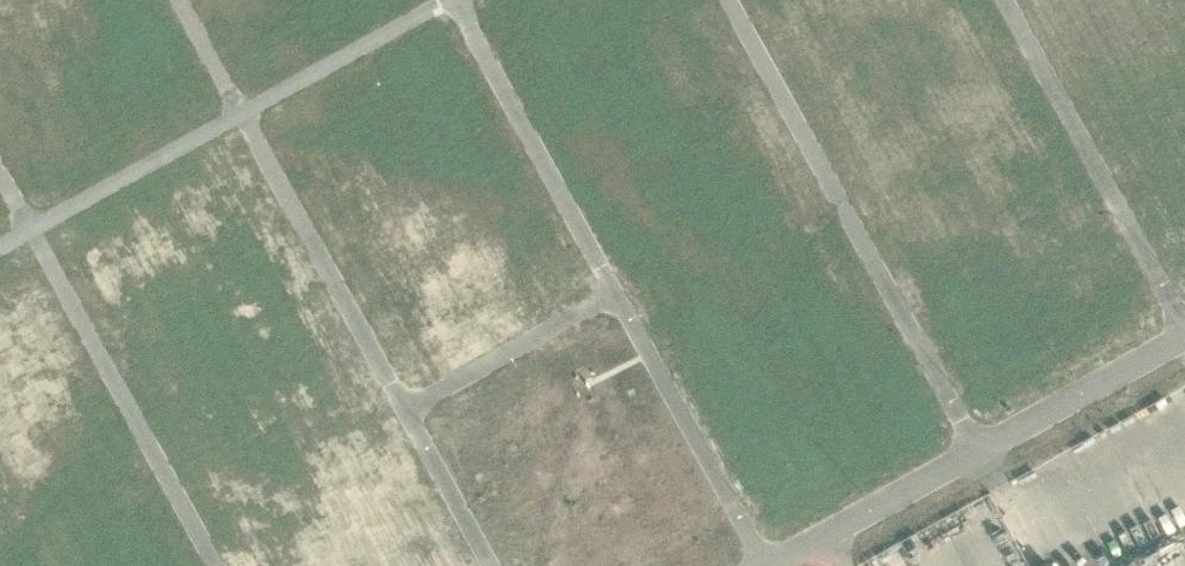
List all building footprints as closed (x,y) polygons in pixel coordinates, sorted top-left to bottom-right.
[(209,15),(242,0),(202,0),(209,15)]
